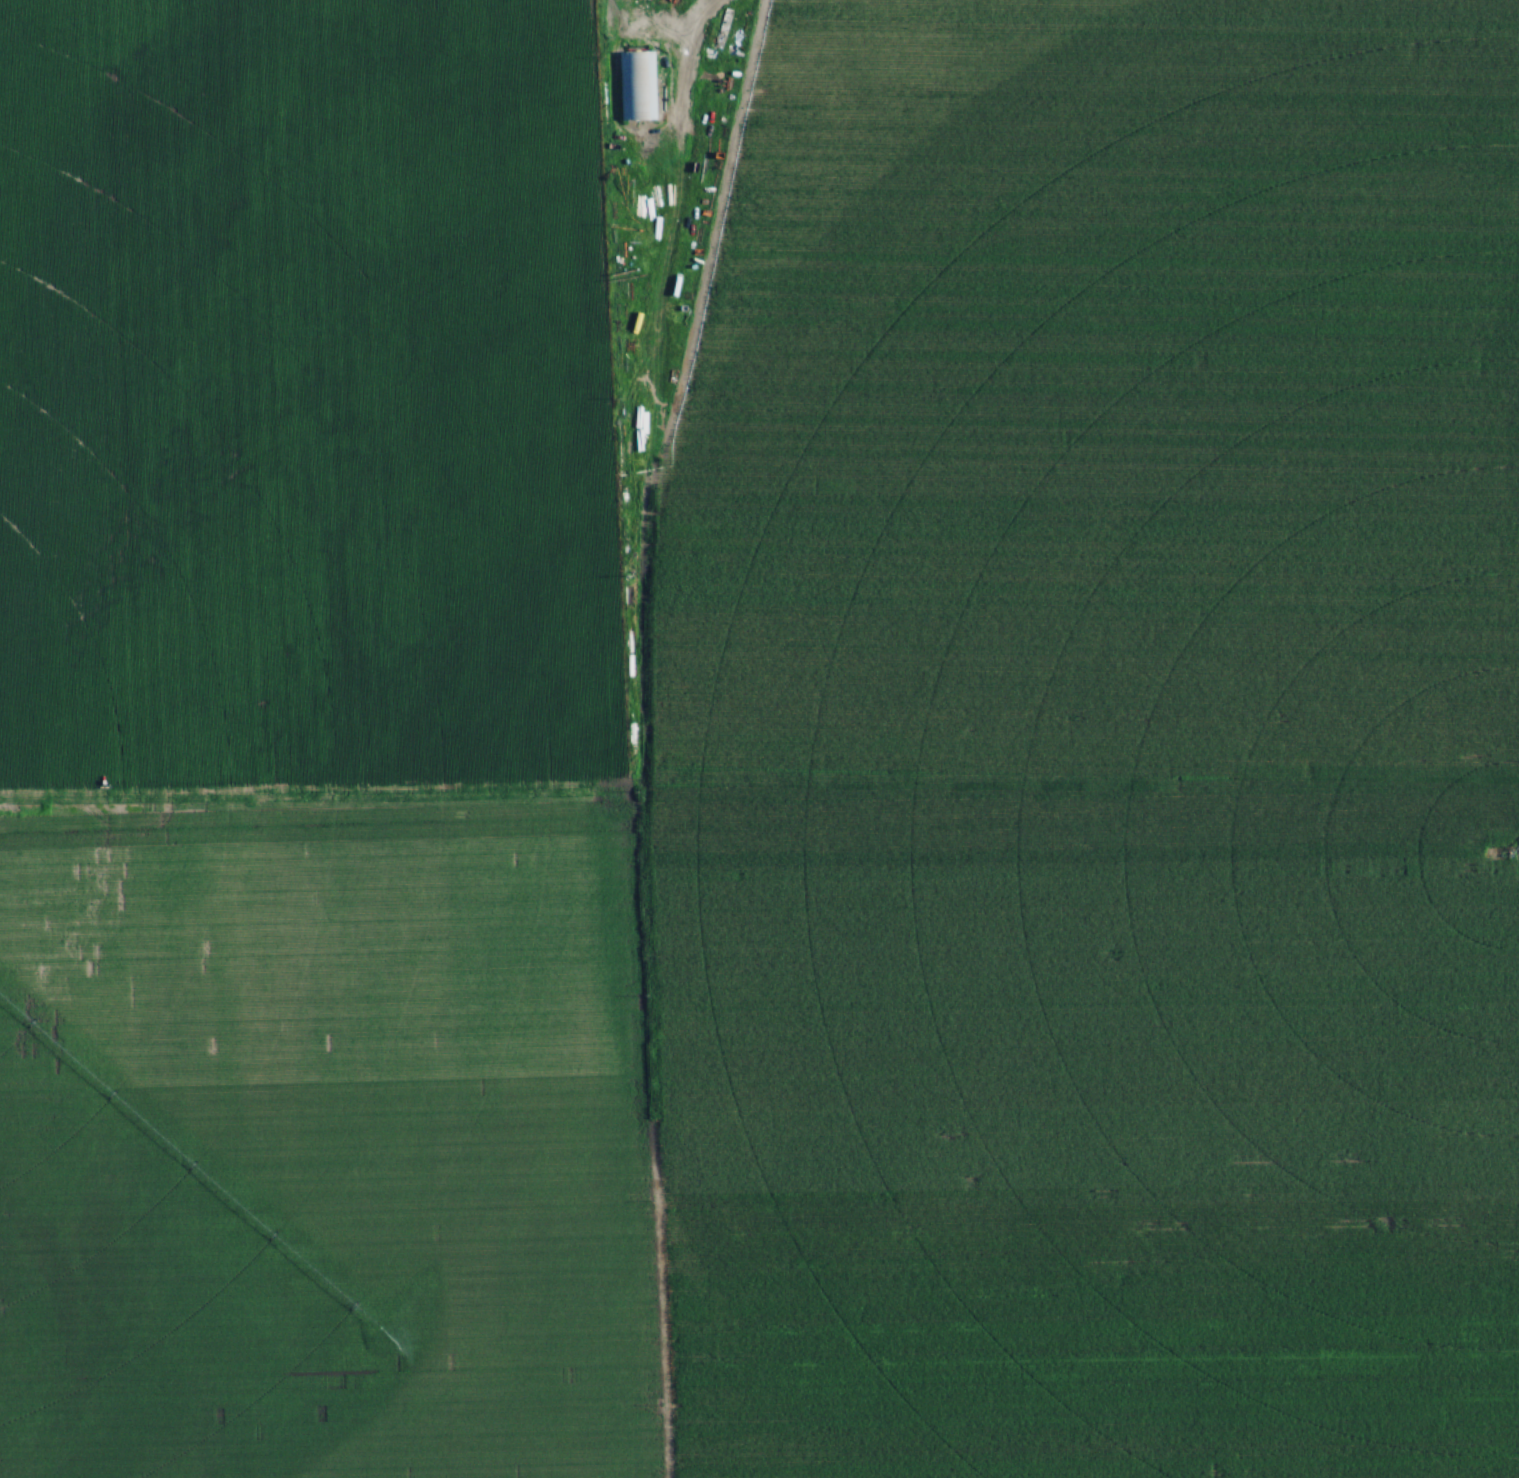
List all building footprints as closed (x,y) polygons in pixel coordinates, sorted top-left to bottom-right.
[(669,397),(677,377),(671,375),(664,395),(669,397)]
